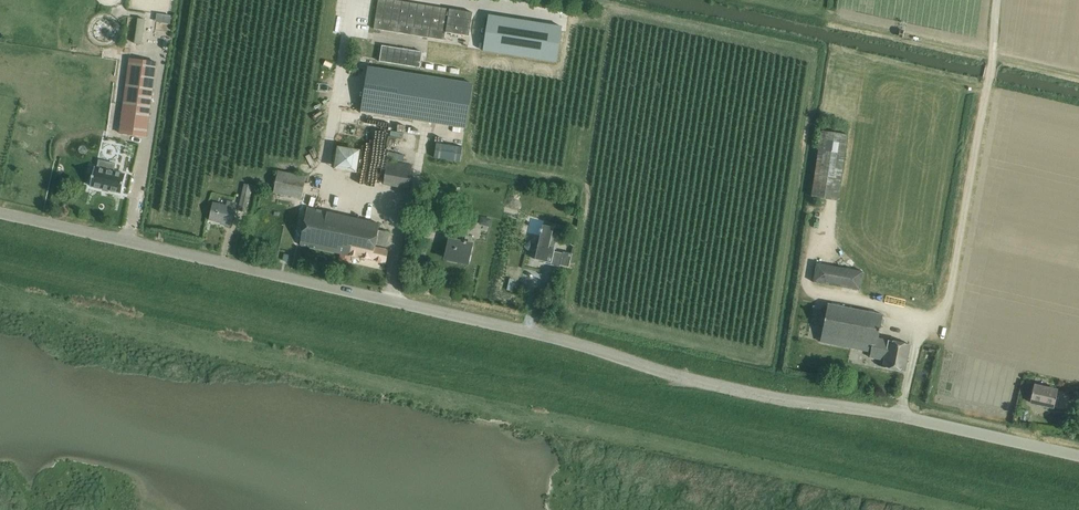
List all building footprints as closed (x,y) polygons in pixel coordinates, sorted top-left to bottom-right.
[(385,25),(456,36),(457,28),(481,32),(484,9),(459,5),(430,0),(389,0),(385,25)] [(495,14),(491,41),(565,52),(569,26),(495,14)] [(382,46),(380,62),(420,68),(422,53),(382,46)] [(146,137),(150,110),(157,62),(130,59),(120,133),(146,137)] [(422,64),(421,70),(447,74),(448,68),(422,64)] [(472,84),(368,67),(361,111),(466,128),(472,84)] [(462,147),(436,143),(434,158),(460,162),(462,147)] [(104,174),(99,195),(121,201),(126,180),(125,180),(126,174),(131,175),(137,150),(136,149),(119,146),(113,171),(115,171),(113,177),(104,174)] [(334,170),(357,173),(360,150),(337,146),(334,170)] [(831,151),(810,282),(843,287),(840,308),(883,315),(886,293),(876,292),(896,161),(831,151)] [(388,152),(387,159),(397,161),(398,153),(388,152)] [(413,166),(387,161),(383,184),(409,189),(413,166)] [(302,198),(306,177),(278,171),(273,192),(302,198)] [(458,187),(471,189),(472,179),(459,177),(458,187)] [(245,212),(251,186),(245,184),(238,211),(245,212)] [(210,219),(225,223),(224,224),(231,226),(236,202),(227,200),(226,205),(214,202),(210,219)] [(386,250),(386,248),(375,246),(376,245),(386,247),(389,233),(380,231),(381,223),(308,207),(300,245),(340,254),(351,256),(385,263),(388,250),(386,250)] [(481,217),(479,225),(490,227),(492,219),(481,217)] [(541,232),(538,246),(535,259),(552,263),(560,229),(543,225),(542,229),(541,229),(540,232),(541,232)] [(451,238),(446,259),(467,264),(472,243),(473,239),(466,235),(464,241),(455,239),(451,238)] [(569,267),(572,254),(563,252),(560,265),(569,267)] [(349,264),(351,256),(340,254),(338,262),(349,264)] [(1030,403),(1042,405),(1053,408),(1054,403),(1056,404),(1058,396),(1056,395),(1057,391),(1033,385),(1030,403)]
